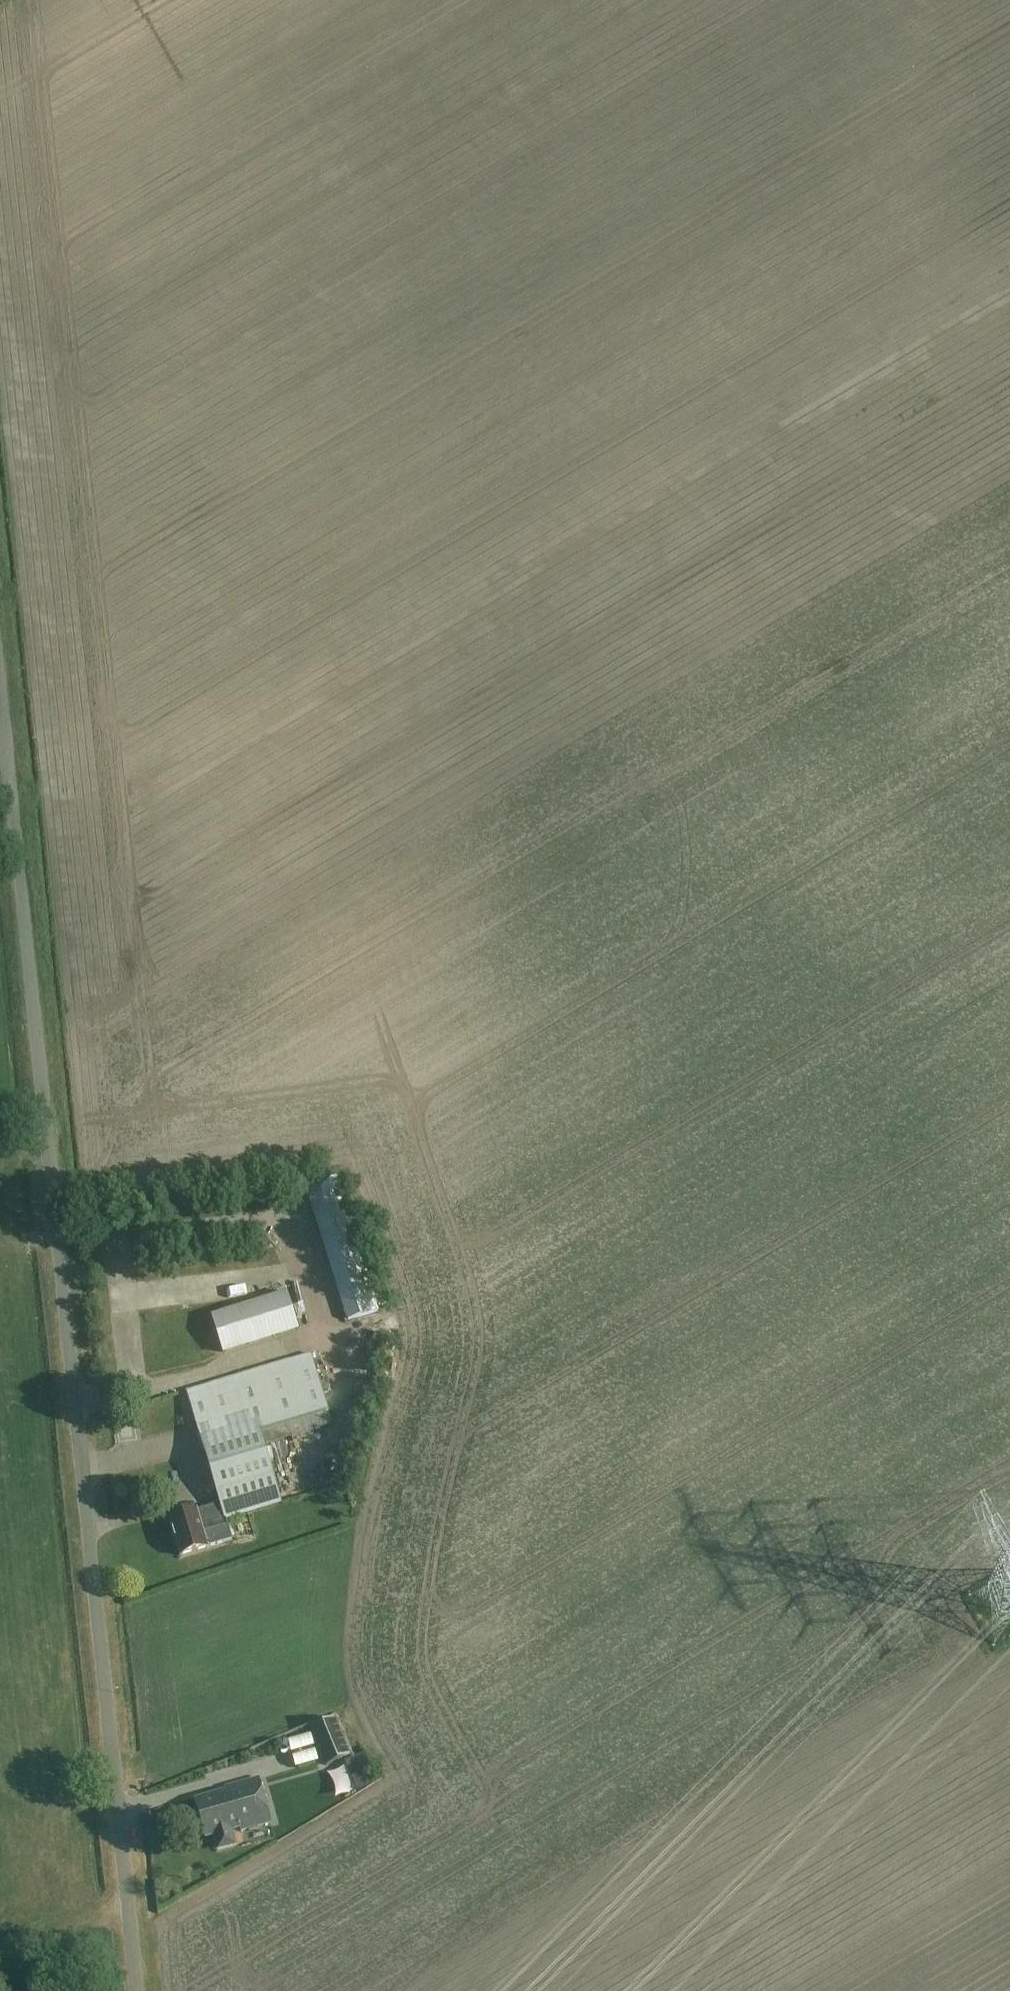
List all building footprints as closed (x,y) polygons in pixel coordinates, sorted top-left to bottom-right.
[(378,1313),(336,1179),(307,1188),(348,1322),(378,1313)] [(299,1330),(288,1294),(212,1317),(223,1353),(299,1330)] [(333,1424),(313,1355),(187,1390),(220,1506),(199,1512),(198,1511),(170,1519),(181,1556),(209,1548),(209,1546),(232,1539),(227,1520),(283,1503),(265,1444),(333,1424)] [(352,1755),(335,1719),(310,1730),(326,1767),(352,1755)] [(272,1823),(259,1779),(226,1789),(227,1793),(208,1798),(208,1800),(197,1803),(207,1837),(215,1834),(220,1851),(237,1846),(233,1831),(241,1829),(242,1832),(272,1823)]
